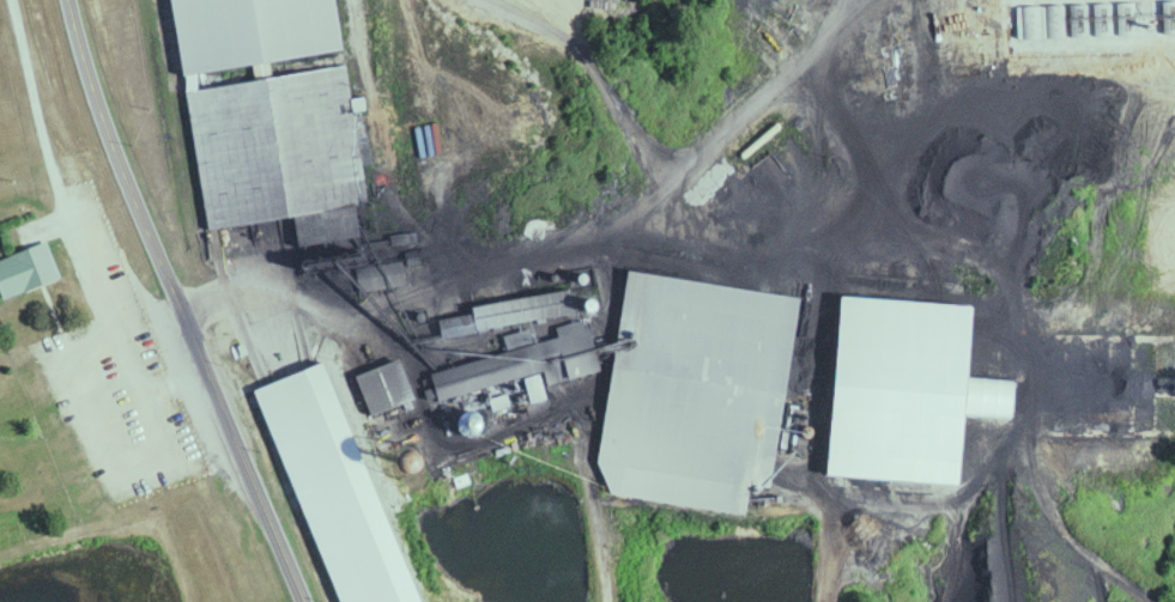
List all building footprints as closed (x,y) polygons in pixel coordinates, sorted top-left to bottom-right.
[(342,0),(180,0),(190,70),(196,71),(349,50),(342,0)] [(213,228),(307,215),(308,225),(326,222),(331,221),(332,229),(324,230),(326,246),(332,245),(334,257),(372,252),(365,204),(376,203),(370,164),(378,162),(370,107),(373,107),(371,95),(358,97),(354,65),(206,86),(204,72),(192,74),(213,228)] [(10,298),(68,275),(54,239),(0,260),(0,272),(10,298)] [(620,494),(708,505),(702,492),(714,486),(710,479),(704,478),(717,472),(717,471),(730,464),(713,462),(705,446),(721,449),(724,428),(737,421),(742,422),(743,416),(750,412),(749,425),(790,431),(808,294),(635,271),(628,330),(635,330),(639,339),(631,338),(611,348),(608,369),(618,371),(606,465),(620,494)] [(511,327),(522,378),(532,376),(537,401),(555,398),(552,384),(607,372),(595,317),(564,323),(566,336),(544,340),(540,320),(581,312),(576,286),(480,306),(481,311),(446,319),(450,339),(511,327)] [(838,476),(970,483),(974,415),(1022,418),(1024,378),(978,375),(982,303),(848,296),(838,476)] [(378,415),(414,401),(411,395),(420,391),(408,357),(363,374),(378,415)] [(427,601),(335,360),(264,387),(346,601),(427,601)]
